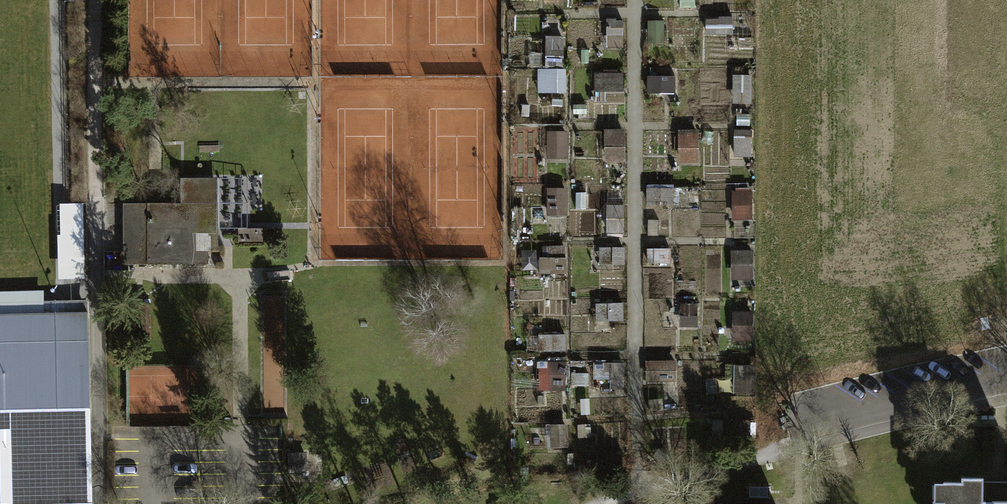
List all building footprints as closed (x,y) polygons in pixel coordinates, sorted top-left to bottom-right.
[(542,72),(542,91),(568,90),(567,71),(542,72)] [(123,249),(124,272),(209,270),(209,254),(220,253),(219,175),(182,176),(183,209),(122,210),(123,234),(123,249)] [(83,278),(81,204),(69,205),(71,278),(83,278)] [(45,313),(45,293),(0,294),(0,314),(45,313)] [(86,313),(74,313),(45,313),(0,314),(0,503),(89,503),(86,313)] [(649,361),(649,379),(673,379),(673,361),(649,361)] [(305,469),(304,454),(288,455),(289,470),(305,469)] [(985,489),(936,489),(936,503),(985,503),(985,489)]
